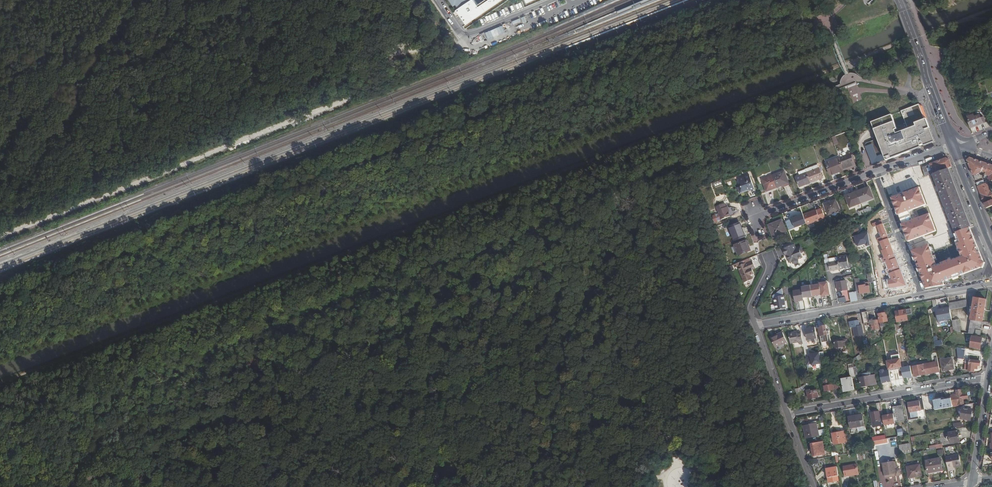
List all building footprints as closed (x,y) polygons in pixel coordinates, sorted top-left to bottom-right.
[(617,11),(619,16),(656,0),(644,0),(617,11)] [(484,10),(475,1),(467,8),(475,17),(484,10)] [(475,17),(467,8),(466,9),(474,18),(475,17)] [(422,69),(430,67),(426,52),(418,54),(422,69)] [(848,86),(851,102),(861,100),(858,84),(848,86)] [(949,98),(943,100),(946,107),(951,105),(959,102),(956,95),(949,98)] [(962,109),(959,102),(951,105),(954,112),(957,111),(962,109)] [(935,143),(920,104),(873,122),(887,161),(935,143)] [(968,122),(971,128),(986,122),(983,116),(981,117),(980,115),(975,116),(972,110),(966,113),(969,122),(968,122)] [(925,177),(933,174),(956,233),(959,239),(955,241),(955,243),(960,256),(937,264),(932,251),(930,245),(912,252),(926,288),(944,285),(944,282),(983,267),(984,262),(949,168),(952,167),(949,159),(945,158),(921,167),(925,177)] [(857,171),(853,159),(827,168),(831,179),(837,177),(838,178),(857,171)] [(979,173),(981,172),(984,163),(970,159),(967,161),(975,179),(980,175),(979,173)] [(987,183),(991,181),(991,182),(991,166),(984,163),(981,172),(985,173),(983,179),(984,180),(984,179),(988,180),(988,181),(985,180),(985,183),(987,183)] [(802,180),(821,173),(820,169),(808,173),(808,174),(807,174),(801,176),(802,180)] [(825,182),(821,173),(802,180),(799,181),(803,191),(825,182)] [(792,188),(787,175),(765,184),(769,196),(792,188)] [(987,183),(985,183),(984,184),(978,186),(983,200),(985,204),(986,203),(991,201),(991,194),(987,183)] [(754,184),(743,188),(745,194),(743,195),(745,201),(751,199),(751,198),(750,197),(753,196),(754,198),(754,199),(759,197),(754,184)] [(874,199),(869,186),(845,196),(849,208),(874,199)] [(926,205),(919,187),(891,197),(908,242),(936,231),(930,214),(913,220),(910,211),(926,205)] [(836,200),(824,205),(828,215),(840,211),(836,200)] [(727,207),(719,210),(724,224),(733,220),(730,211),(729,211),(727,207)] [(824,217),(821,209),(816,210),(815,209),(803,213),(807,223),(807,224),(824,217)] [(807,223),(803,213),(785,220),(789,230),(807,223)] [(625,220),(617,217),(613,229),(622,232),(625,220)] [(782,220),(768,225),(773,237),(786,233),(782,220)] [(743,226),(733,230),(737,241),(747,237),(743,226)] [(861,235),(859,232),(848,240),(849,244),(861,235)] [(863,239),(857,241),(860,251),(865,249),(863,239)] [(750,245),(738,249),(742,260),(754,255),(750,245)] [(794,245),(783,249),(785,256),(788,255),(788,257),(787,257),(787,259),(788,263),(791,262),(792,264),(794,265),(796,264),(797,260),(802,258),(800,253),(803,252),(801,247),(796,249),(794,245)] [(854,271),(852,258),(840,260),(839,260),(840,264),(830,266),(827,267),(828,275),(832,274),(832,275),(854,271)] [(747,267),(740,270),(746,286),(754,283),(753,279),(756,277),(755,273),(754,271),(757,270),(755,264),(747,267)] [(857,276),(853,277),(855,291),(857,301),(862,300),(861,293),(865,293),(864,290),(870,289),(869,282),(858,283),(857,276)] [(847,281),(837,283),(838,292),(848,290),(847,281)] [(777,298),(775,300),(775,303),(777,303),(779,314),(788,312),(786,299),(785,299),(784,292),(777,298)] [(822,303),(820,293),(807,295),(809,305),(822,303)] [(988,303),(977,301),(970,337),(982,339),(988,303)] [(971,311),(969,303),(950,306),(951,312),(952,314),(971,311)] [(952,314),(951,312),(938,314),(939,322),(948,321),(948,322),(953,321),(952,314)] [(914,318),(913,313),(898,315),(899,326),(909,324),(909,319),(914,318)] [(883,317),(880,318),(883,331),(887,331),(886,327),(887,327),(887,326),(890,326),(888,315),(883,316),(883,317)] [(960,323),(954,325),(955,335),(963,336),(960,323)] [(880,324),(873,325),(875,333),(881,332),(880,324)] [(872,328),(866,329),(867,335),(875,333),(873,325),(871,325),(872,328)] [(823,331),(821,332),(823,342),(828,341),(827,338),(829,338),(828,329),(823,330),(823,331)] [(863,329),(855,331),(857,341),(865,340),(863,329)] [(817,331),(808,332),(810,343),(819,341),(817,331)] [(785,335),(773,341),(778,351),(789,346),(785,335)] [(799,335),(791,337),(793,347),(801,345),(802,348),(806,347),(804,336),(799,337),(799,335)] [(983,341),(973,340),(972,351),(982,352),(983,341)] [(845,345),(837,346),(838,351),(839,351),(839,355),(849,354),(848,349),(846,350),(845,345)] [(965,348),(957,347),(958,358),(964,359),(965,348)] [(813,366),(823,364),(821,352),(811,354),(813,366)] [(899,354),(891,356),(892,360),(888,361),(889,369),(891,369),(892,371),(901,369),(900,366),(902,366),(899,354)] [(953,357),(941,359),(943,371),(955,368),(953,357)] [(980,361),(969,360),(968,371),(974,372),(975,365),(980,366),(980,361)] [(940,372),(939,362),(914,367),(916,377),(940,372)] [(911,366),(902,367),(904,378),(913,377),(911,366)] [(878,385),(877,378),(861,381),(863,391),(874,389),(873,386),(878,385)] [(856,381),(844,382),(846,395),(858,393),(856,381)] [(841,392),(840,386),(832,388),(827,389),(826,389),(827,394),(841,392)] [(964,390),(950,392),(951,398),(953,407),(966,405),(965,401),(970,400),(969,395),(964,396),(964,390)] [(953,407),(951,398),(942,400),(942,398),(933,400),(935,410),(953,407)] [(921,410),(919,401),(908,403),(910,412),(921,410)] [(902,405),(894,406),(896,422),(905,421),(902,405)] [(975,406),(964,408),(963,415),(963,421),(972,423),(975,406)] [(877,411),(871,412),(873,427),(882,425),(879,411),(877,411)] [(893,413),(882,415),(884,425),(895,423),(893,413)] [(862,414),(855,415),(857,426),(858,430),(865,429),(862,414)] [(855,415),(849,416),(851,428),(857,426),(855,415)] [(813,427),(807,428),(809,440),(821,438),(820,433),(822,433),(821,429),(819,429),(819,427),(821,427),(820,423),(813,424),(813,427)] [(961,444),(959,433),(950,435),(951,439),(948,439),(949,443),(951,442),(952,446),(961,444)] [(845,434),(834,436),(836,447),(847,445),(845,434)] [(874,441),(875,447),(889,445),(888,439),(886,439),(874,441)] [(910,443),(899,445),(901,454),(911,452),(910,443)] [(825,444),(813,446),(816,459),(828,456),(825,444)] [(963,467),(961,457),(949,459),(947,460),(949,471),(951,470),(955,469),(955,468),(963,467)] [(941,460),(927,463),(929,475),(943,473),(941,460)] [(895,461),(882,463),(884,477),(900,474),(898,466),(896,467),(895,461)] [(860,475),(859,467),(845,469),(847,479),(855,478),(855,476),(860,475)] [(921,467),(908,469),(910,480),(923,477),(921,467)] [(839,469),(828,471),(831,485),(840,483),(840,478),(841,478),(839,469)]
